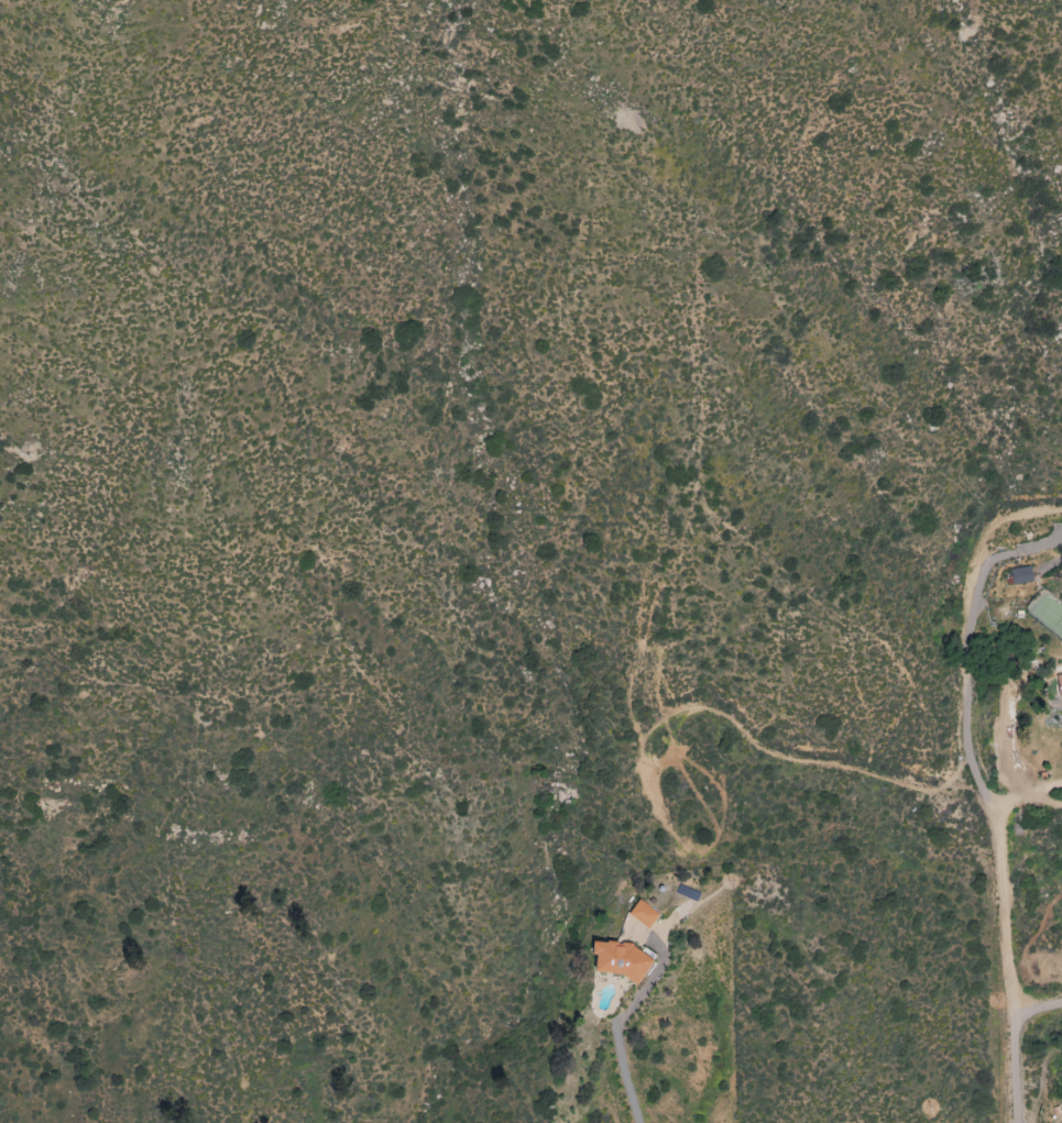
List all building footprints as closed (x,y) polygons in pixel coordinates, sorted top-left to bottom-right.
[(1013,586),(1033,581),(1029,566),(1009,571),(1013,586)] [(628,915),(648,929),(659,914),(639,900),(628,915)] [(595,955),(593,974),(644,979),(647,948),(592,943),(590,954),(595,955)]
